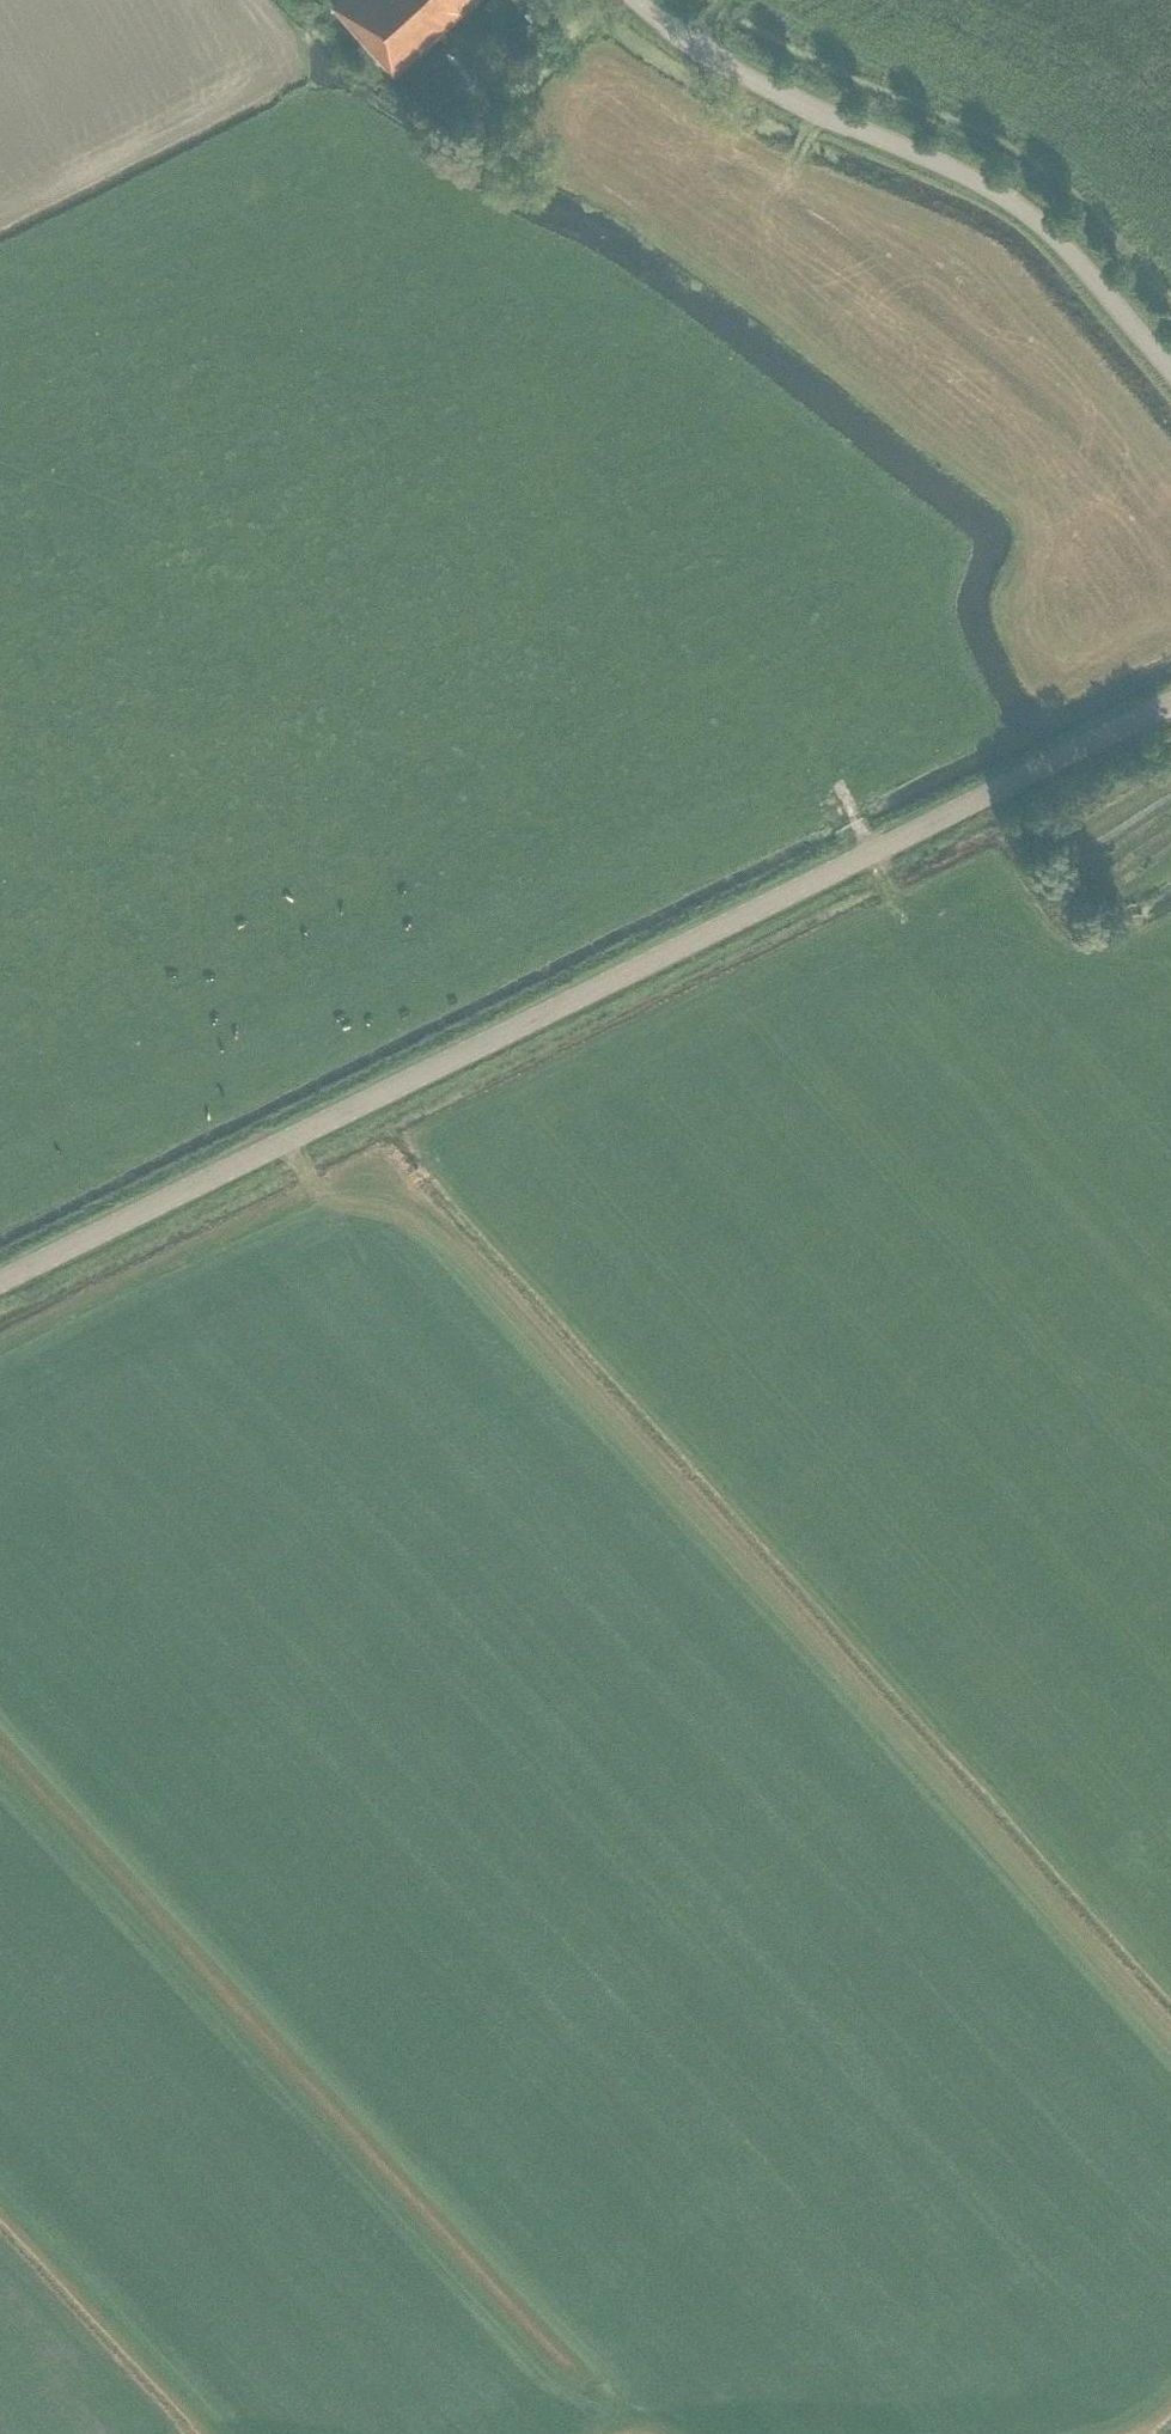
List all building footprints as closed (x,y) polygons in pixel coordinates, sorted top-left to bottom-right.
[(336,2),(332,6),(393,74),(476,0),(334,0),(336,2)]
